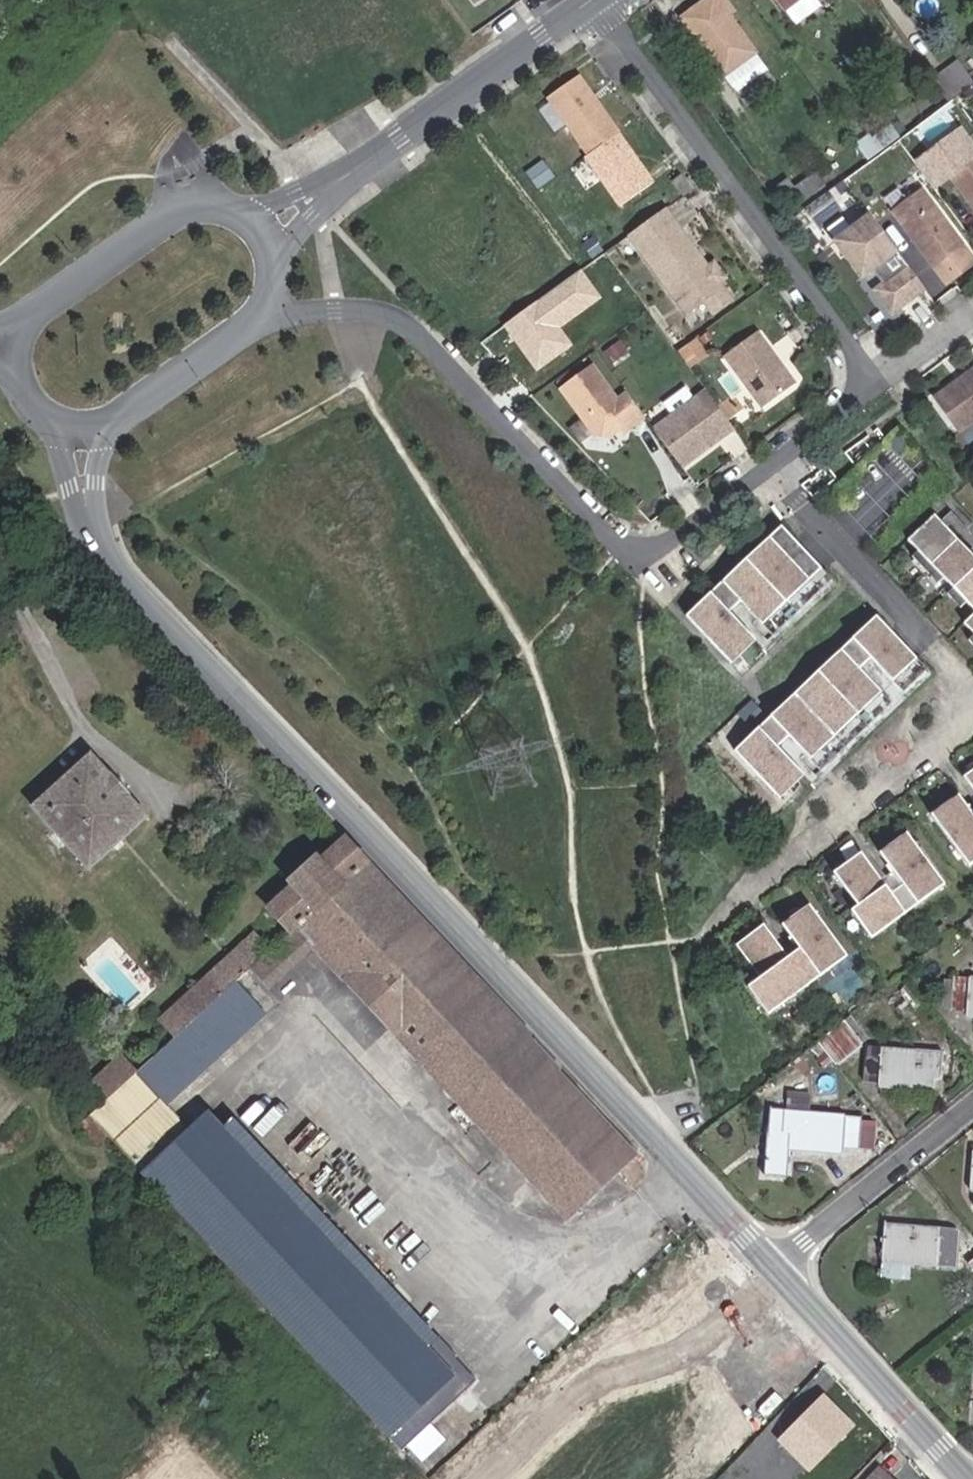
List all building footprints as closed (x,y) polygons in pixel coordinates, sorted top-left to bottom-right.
[(689,14),(695,22),(689,27),(737,92),(768,69),(728,14),(731,12),(723,0),(709,0),(689,14)] [(797,26),(830,2),(828,0),(778,0),(797,26)] [(947,102),(972,84),(957,61),(931,80),(947,102)] [(618,134),(577,76),(546,98),(587,155),(618,134)] [(652,182),(618,134),(587,155),(584,157),(618,206),(652,182)] [(951,178),(972,209),(972,162),(951,178)] [(774,188),(792,211),(825,186),(815,172),(794,187),(787,179),(774,188)] [(692,191),(681,177),(673,183),(683,198),(692,191)] [(963,246),(921,190),(891,212),(933,269),(963,246)] [(707,271),(664,212),(630,237),(686,314),(703,302),(713,315),(730,302),(717,284),(707,271)] [(924,290),(870,217),(835,243),(861,278),(871,271),(883,287),(875,292),(891,314),(924,290)] [(723,280),(713,267),(707,271),(717,284),(723,280)] [(507,319),(537,365),(569,345),(551,317),(594,290),(581,270),(507,319)] [(796,386),(758,333),(724,358),(763,410),(796,386)] [(619,342),(606,352),(615,365),(629,355),(619,342)] [(692,345),(680,353),(691,369),(703,360),(692,345)] [(616,403),(591,368),(560,391),(594,437),(608,439),(620,430),(628,424),(631,429),(645,419),(627,395),(616,403)] [(972,424),(972,371),(964,378),(966,380),(956,387),(955,385),(934,400),(959,434),(972,424)] [(682,469),(735,431),(706,393),(694,401),(685,389),(663,406),(672,418),(654,431),(682,469)] [(624,434),(631,429),(628,424),(620,430),(624,434)] [(910,456),(893,438),(881,449),(898,467),(910,456)] [(946,522),(937,531),(942,537),(947,531),(970,556),(965,561),(970,566),(972,564),(972,551),(946,522)] [(930,524),(905,549),(915,559),(940,586),(950,597),(963,610),(972,621),(961,632),(971,643),(972,645),(972,569),(970,566),(965,561),(942,537),(937,531),(930,524)] [(777,528),(680,619),(721,662),(746,638),(735,627),(733,628),(725,620),(736,609),(770,645),(773,641),(777,645),(835,590),(777,528)] [(940,586),(915,559),(909,565),(934,591),(940,586)] [(963,610),(950,597),(945,602),(957,615),(963,610)] [(736,609),(725,620),(733,628),(735,627),(746,638),(721,662),(726,667),(749,645),(762,659),(777,645),(773,641),(770,645),(736,609)] [(870,620),(727,756),(769,800),(792,778),(773,757),(784,747),(818,783),(821,779),(825,783),(930,682),(870,620)] [(784,747),(773,757),(792,778),(769,800),(774,805),(797,783),(810,796),(825,783),(821,779),(818,783),(784,747)] [(88,869),(145,816),(89,755),(32,807),(88,869)] [(959,783),(972,802),(972,773),(959,783)] [(927,821),(931,827),(959,807),(954,801),(927,821)] [(964,872),(972,866),(972,826),(972,819),(966,810),(963,812),(959,807),(931,827),(964,872)] [(879,866),(906,845),(902,840),(875,860),(879,866)] [(290,933),(294,930),(364,866),(366,864),(343,841),(318,864),(315,862),(292,884),(295,887),(269,911),(290,933)] [(867,944),(940,891),(906,845),(879,866),(883,871),(879,874),(889,888),(893,885),(898,891),(886,900),(881,894),(856,859),(829,880),(853,912),(847,917),(867,944)] [(525,1042),(527,1040),(364,866),(294,930),(311,947),(566,1220),(632,1159),(593,1117),(525,1042)] [(886,900),(898,891),(893,885),(889,888),(881,894),(886,900)] [(782,938),(809,917),(805,912),(777,932),(782,938)] [(770,1016),(842,962),(809,917),(782,938),(786,943),(782,946),(792,959),(796,957),(800,963),(789,972),(784,965),(759,931),(731,952),(755,984),(749,989),(770,1016)] [(248,971),(265,990),(311,947),(294,930),(290,933),(268,953),(254,966),(248,971)] [(175,1039),(235,983),(248,971),(254,966),(268,953),(252,935),(159,1022),(175,1039)] [(789,972),(800,963),(796,957),(792,959),(784,965),(789,972)] [(955,977),(952,1010),(967,1011),(967,1015),(972,1016),(972,978),(955,977)] [(134,1076),(163,1108),(264,1015),(235,983),(175,1039),(134,1076)] [(770,1016),(749,989),(743,993),(764,1021),(770,1016)] [(818,1043),(837,1066),(863,1045),(845,1021),(818,1043)] [(935,1077),(942,1078),(944,1053),(867,1047),(864,1080),(879,1082),(879,1085),(933,1090),(935,1077)] [(453,1377),(340,1256),(208,1114),(187,1134),(163,1108),(134,1076),(90,1115),(388,1437),(453,1377)] [(844,1148),(858,1148),(862,1118),(772,1109),(766,1172),(788,1174),(791,1150),(843,1155),(844,1148)] [(882,1264),(956,1270),(960,1229),(885,1222),(882,1264)] [(780,1443),(808,1471),(852,1427),(824,1399),(780,1443)]
